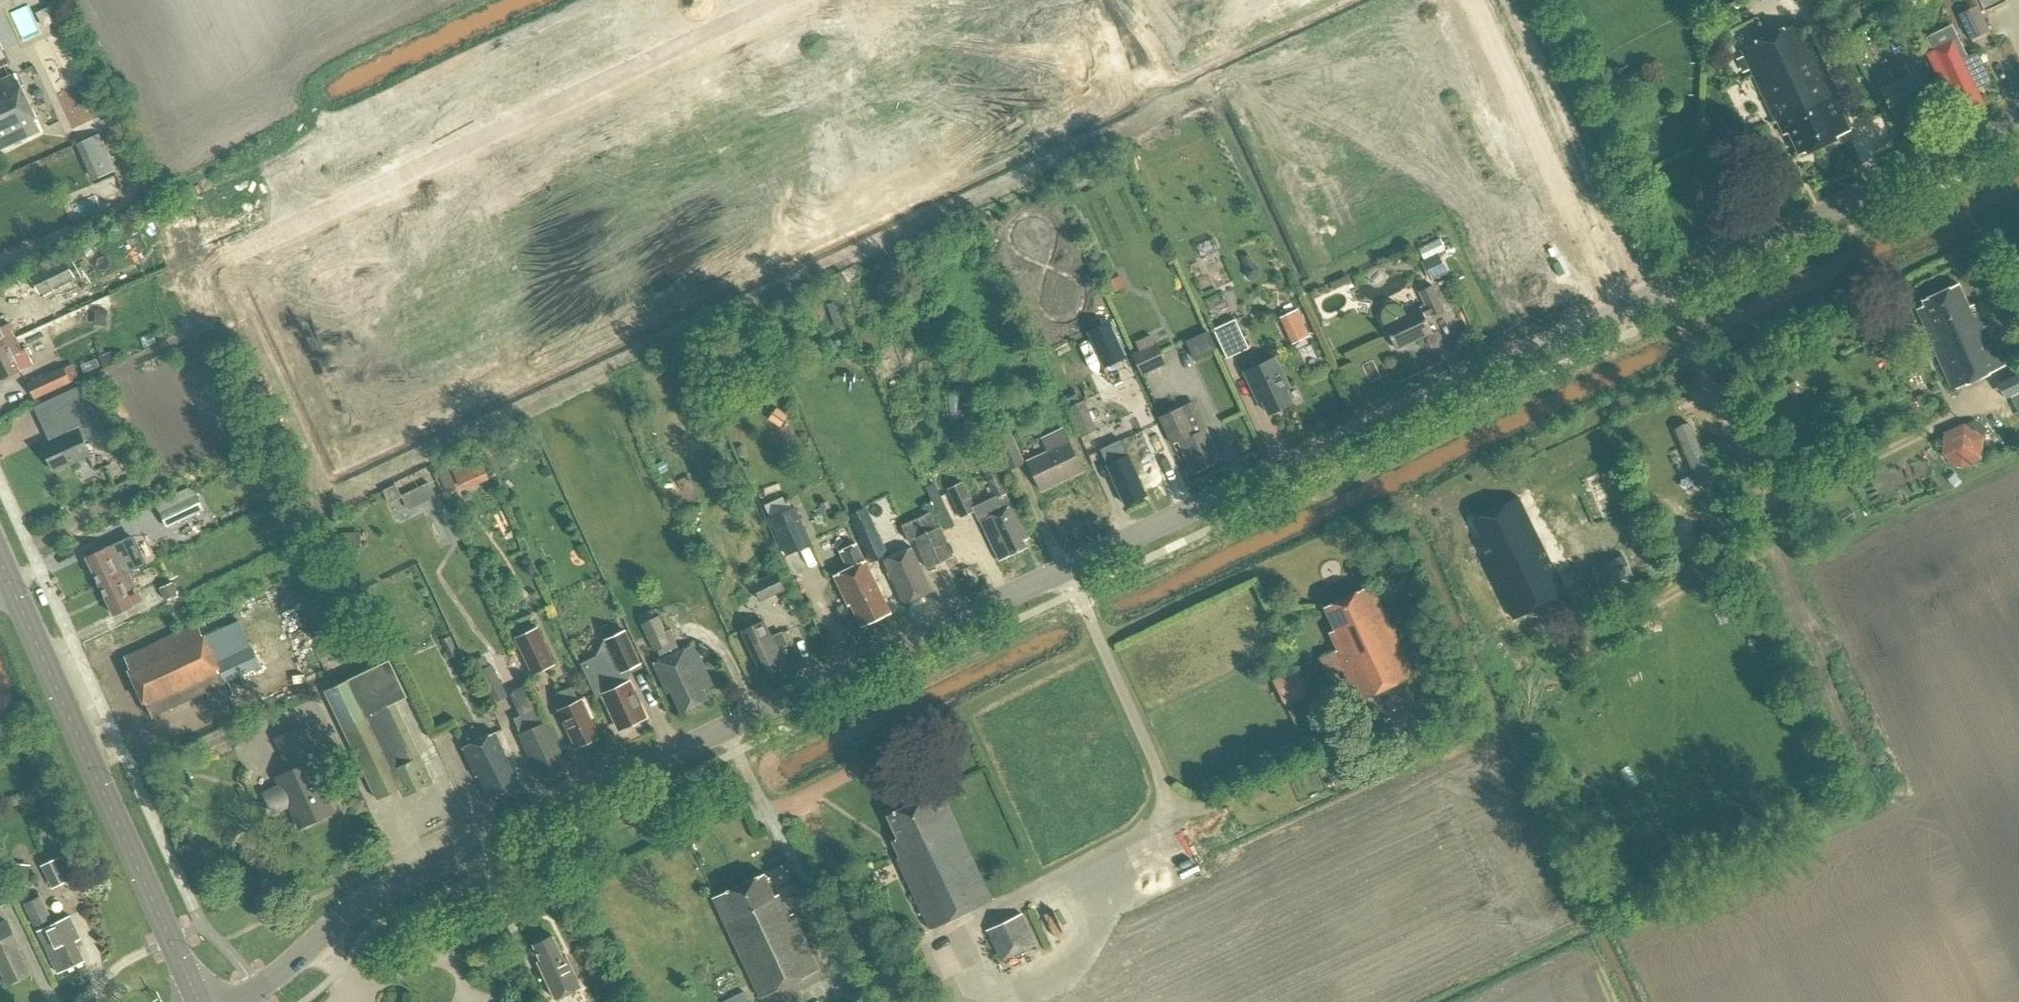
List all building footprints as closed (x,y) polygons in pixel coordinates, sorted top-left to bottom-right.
[(1003,8),(1021,0),(999,0),(1003,8)] [(1960,14),(1972,40),(1992,30),(1980,5),(1960,14)] [(1929,39),(1950,29),(1946,20),(1925,30),(1929,39)] [(1799,22),(1741,50),(1775,123),(1777,122),(1783,135),(1788,133),(1799,155),(1850,131),(1799,22)] [(1953,41),(1928,53),(1942,82),(1940,83),(1956,116),(1964,112),(1965,115),(1985,106),(1977,89),(1992,82),(1978,52),(1962,60),(1953,41)] [(0,42),(0,69),(10,64),(0,42)] [(1882,90),(1892,111),(1895,110),(1898,112),(1904,109),(1904,106),(1922,97),(1912,76),(1911,76),(1906,64),(1878,77),(1884,89),(1882,90)] [(42,130),(16,74),(0,81),(0,150),(42,130)] [(1917,139),(1906,117),(1877,132),(1887,154),(1917,139)] [(1557,255),(1553,248),(1548,250),(1552,258),(1557,255)] [(1245,268),(1243,276),(1250,281),(1258,277),(1259,268),(1254,265),(1249,254),(1241,258),(1245,268)] [(1426,260),(1434,278),(1447,271),(1439,254),(1426,260)] [(67,260),(33,277),(40,293),(75,276),(67,260)] [(1560,262),(1553,265),(1559,278),(1566,274),(1560,262)] [(188,286),(197,282),(192,272),(183,276),(188,286)] [(1107,281),(1112,293),(1123,288),(1118,276),(1107,281)] [(2004,366),(1987,326),(1984,327),(1974,305),(1969,307),(1958,284),(1922,300),(1925,305),(1917,309),(1926,327),(1924,328),(1953,390),(2004,366)] [(1382,317),(1385,324),(1397,349),(1433,332),(1427,318),(1445,309),(1433,285),(1421,291),(1427,305),(1422,308),(1422,307),(1406,314),(1403,307),(1396,303),(1389,304),(1384,310),(1382,317)] [(74,315),(81,330),(92,325),(85,310),(74,315)] [(1297,310),(1284,316),(1296,342),(1309,336),(1297,310)] [(1214,329),(1227,358),(1249,348),(1235,319),(1214,329)] [(1102,368),(1124,359),(1108,322),(1086,332),(1102,368)] [(16,338),(9,324),(0,328),(0,346),(16,338)] [(1,380),(20,371),(29,367),(16,338),(0,346),(0,379),(1,380)] [(1166,363),(1157,343),(1133,354),(1143,374),(1166,363)] [(1245,372),(1259,401),(1263,400),(1269,413),(1292,403),(1285,389),(1289,387),(1275,358),(1245,372)] [(66,367),(29,383),(36,399),(73,382),(66,367)] [(2018,384),(2018,377),(2017,374),(2001,381),(2004,390),(2018,384)] [(1095,430),(1082,400),(1065,408),(1079,437),(1095,430)] [(67,433),(41,445),(53,472),(89,455),(83,442),(94,437),(77,401),(56,410),(67,433)] [(1178,441),(1193,474),(1216,464),(1214,458),(1218,456),(1206,428),(1195,433),(1183,406),(1160,417),(1172,444),(1178,441)] [(764,420),(775,430),(785,417),(773,408),(764,420)] [(1982,437),(1963,424),(1945,433),(1940,457),(1958,470),(1979,460),(1982,437)] [(1008,427),(994,433),(1010,470),(1025,464),(1008,427)] [(1028,461),(1041,491),(1083,471),(1069,442),(1068,442),(1062,429),(1042,439),(1048,452),(1028,461)] [(1121,440),(1100,449),(1125,504),(1141,497),(1138,492),(1143,489),(1121,440)] [(462,490),(489,478),(481,459),(454,471),(462,490)] [(962,481),(947,488),(961,517),(976,510),(962,481)] [(407,504),(434,490),(431,483),(403,496),(407,504)] [(388,498),(400,491),(397,485),(385,491),(388,498)] [(160,510),(168,528),(194,515),(186,498),(160,510)] [(1484,542),(1479,544),(1487,559),(1485,560),(1513,618),(1565,592),(1519,498),(1473,520),(1484,542)] [(411,548),(441,535),(426,501),(396,514),(411,548)] [(986,516),(979,519),(999,560),(1000,560),(1000,559),(1005,557),(1027,547),(1024,540),(1029,537),(1013,503),(986,516)] [(811,543),(794,507),(770,518),(787,555),(811,543)] [(864,507),(847,515),(851,525),(869,517),(864,507)] [(915,539),(928,568),(953,557),(940,527),(938,528),(931,513),(902,526),(909,541),(915,539)] [(105,549),(86,558),(100,587),(128,573),(146,564),(133,536),(105,549)] [(863,543),(872,561),(886,554),(878,536),(863,543)] [(834,575),(849,605),(851,604),(862,626),(891,613),(866,561),(864,561),(856,544),(841,551),(849,569),(834,575)] [(884,560),(904,604),(931,592),(911,548),(884,560)] [(785,589),(777,572),(754,583),(761,600),(785,589)] [(100,587),(114,616),(133,607),(126,592),(135,587),(128,573),(100,587)] [(147,590),(176,581),(173,573),(145,582),(147,590)] [(1324,607),(1335,630),(1330,632),(1338,650),(1335,651),(1358,702),(1415,675),(1372,584),(1324,607)] [(662,616),(645,624),(658,652),(660,650),(664,659),(656,663),(669,693),(673,691),(683,713),(711,700),(706,689),(715,685),(697,645),(683,651),(673,629),(669,631),(662,616)] [(749,645),(763,674),(785,664),(778,649),(789,644),(783,631),(772,636),(771,635),(769,636),(762,621),(745,629),(751,644),(749,645)] [(198,627),(126,661),(150,714),(153,720),(209,694),(215,707),(232,700),(226,686),(198,627)] [(516,639),(533,675),(555,664),(537,628),(516,639)] [(605,695),(621,729),(647,717),(637,694),(638,694),(632,681),(628,683),(626,677),(628,669),(640,663),(642,668),(643,667),(626,630),(606,640),(612,651),(582,665),(598,698),(605,695)] [(443,639),(451,658),(461,654),(453,635),(443,639)] [(253,647),(216,664),(226,685),(262,668),(253,647)] [(411,794),(433,783),(395,703),(408,697),(390,659),(326,690),(378,800),(399,789),(411,794)] [(481,673),(496,703),(509,697),(494,666),(481,673)] [(1274,681),(1287,706),(1307,695),(1294,670),(1274,681)] [(544,770),(546,775),(563,768),(553,747),(558,744),(549,723),(546,724),(530,686),(512,694),(523,719),(516,722),(522,735),(539,772),(544,770)] [(571,730),(579,746),(583,745),(589,744),(594,739),(597,738),(591,723),(593,722),(589,714),(592,712),(585,698),(579,701),(573,687),(555,695),(562,709),(560,710),(570,731),(571,730)] [(290,806),(300,828),(334,812),(311,763),(318,760),(302,727),(280,738),(294,769),(276,778),(280,786),(265,793),(275,813),(290,806)] [(476,777),(479,776),(490,799),(505,792),(509,795),(509,796),(520,791),(520,790),(520,785),(521,785),(496,732),(463,748),(476,777)] [(899,838),(893,841),(901,857),(897,859),(930,929),(992,900),(940,790),(888,815),(899,838)] [(40,867),(51,891),(69,883),(58,859),(40,867)] [(9,886),(26,888),(28,866),(12,864),(9,886)] [(764,874),(714,897),(761,998),(820,970),(793,913),(790,915),(779,894),(775,896),(764,874)] [(38,931),(59,973),(85,961),(75,942),(80,940),(69,916),(56,922),(43,896),(26,904),(38,931)] [(983,927),(997,960),(1033,944),(1018,912),(983,927)] [(8,984),(30,973),(18,948),(19,947),(7,921),(0,924),(0,967),(8,984)] [(538,961),(556,999),(582,987),(566,955),(563,957),(553,935),(552,936),(546,934),(537,938),(538,938),(536,943),(534,944),(541,960),(538,961)]
